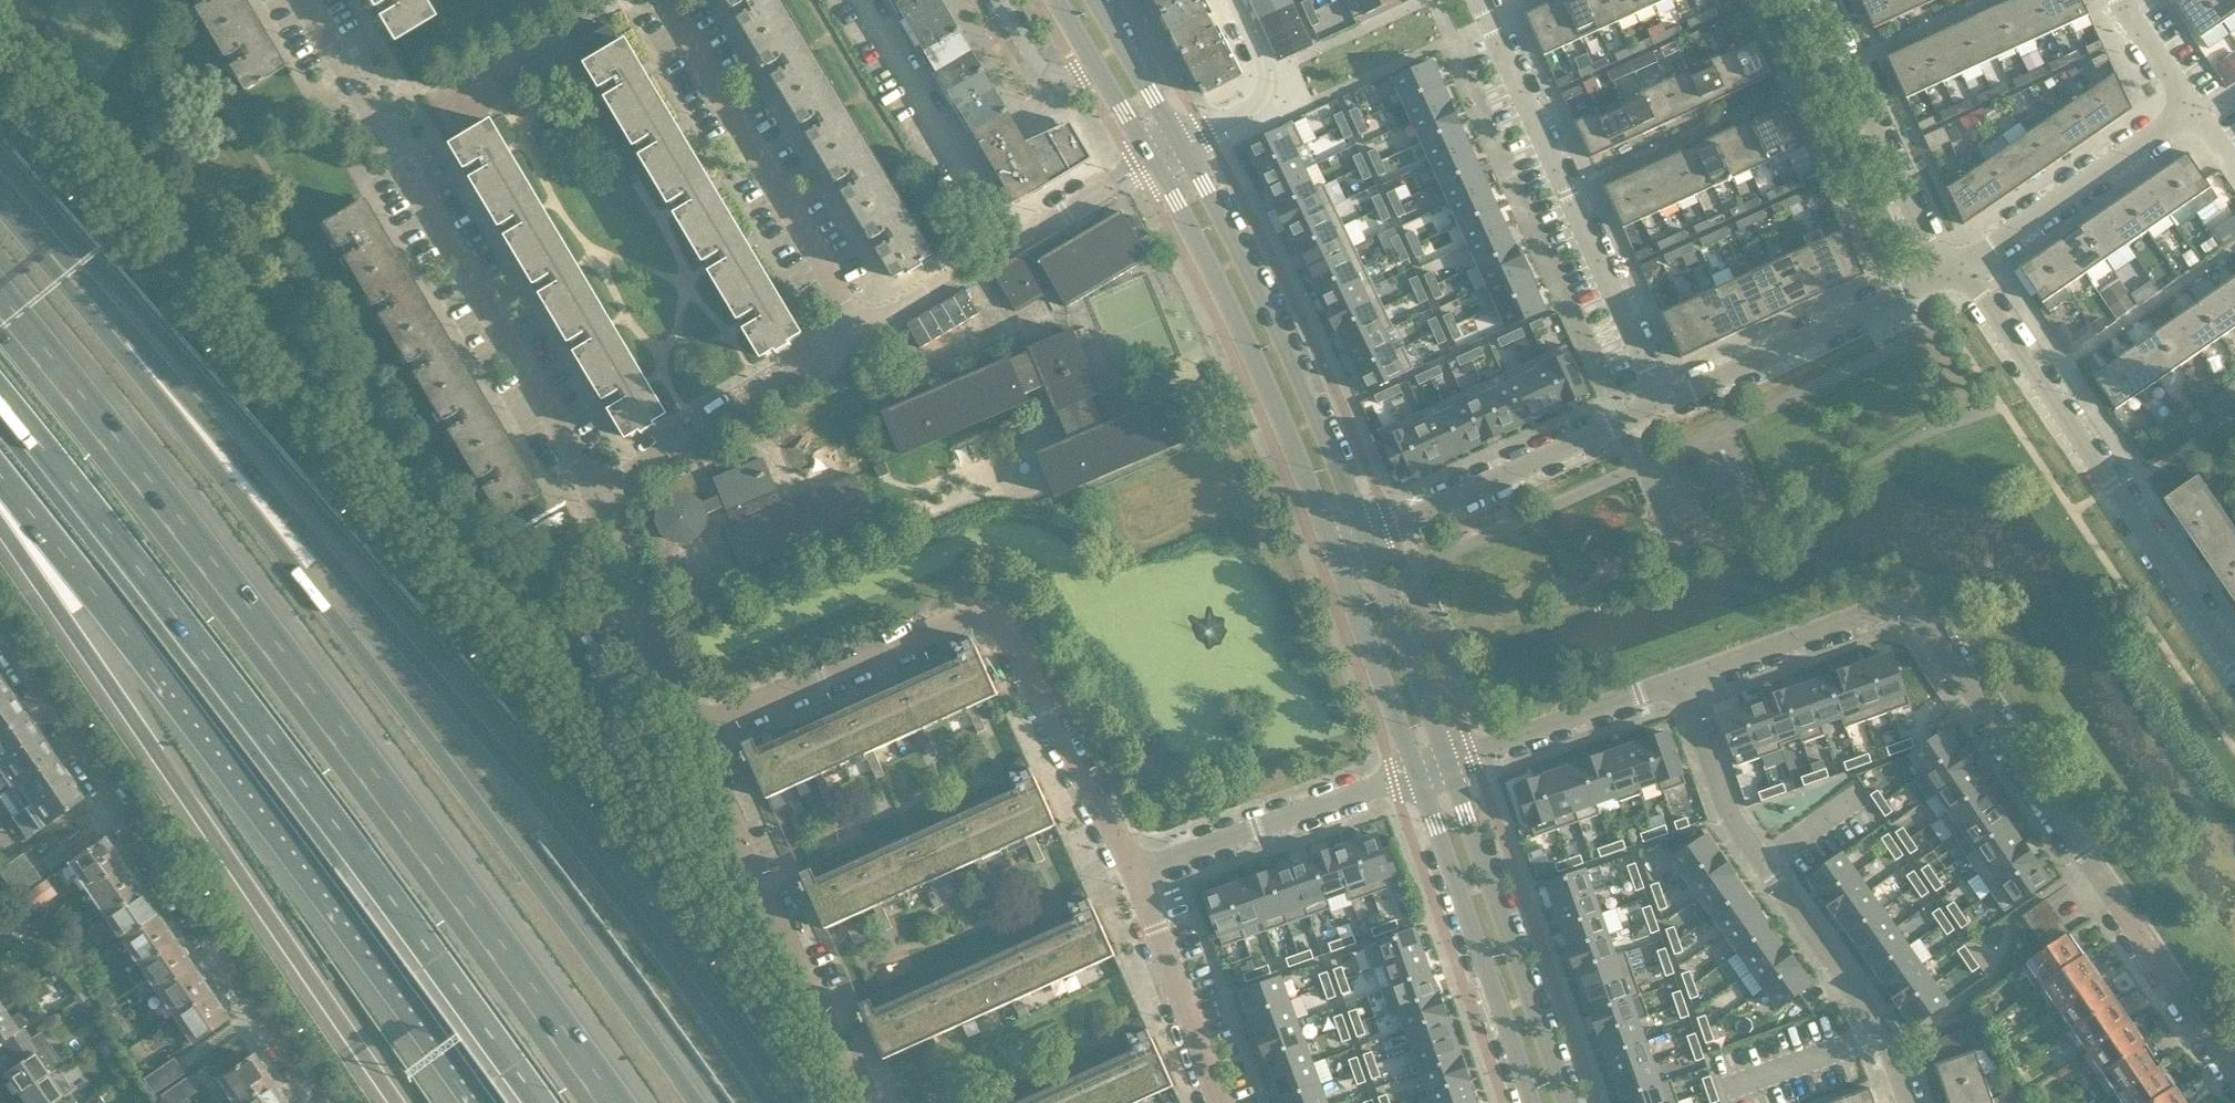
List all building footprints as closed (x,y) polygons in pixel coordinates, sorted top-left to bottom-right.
[(239,0),(190,0),(195,7),(194,8),(209,33),(246,11),(239,0)] [(419,0),(368,0),(373,7),(374,7),(379,16),(378,16),(393,41),(430,19),(419,0)] [(736,9),(737,8),(742,17),(741,17),(756,42),(793,20),(781,0),(731,0),(736,9)] [(922,0),(891,0),(899,14),(922,0)] [(949,11),(942,0),(922,0),(899,14),(911,34),(949,11)] [(1162,12),(1184,0),(1156,0),(1162,12)] [(1162,12),(1173,32),(1212,12),(1206,0),(1184,0),(1162,12)] [(1254,4),(1260,17),(1292,3),(1291,0),(1262,0),(1254,4)] [(1310,0),(1307,0),(1301,3),(1307,15),(1315,11),(1310,0)] [(1354,19),(1396,0),(1346,0),(1354,19)] [(1543,5),(1563,47),(1581,39),(1564,0),(1554,0),(1543,5)] [(1581,39),(1599,31),(1585,0),(1564,0),(1581,39)] [(1599,31),(1618,22),(1607,0),(1585,0),(1599,31)] [(1618,22),(1636,14),(1629,0),(1607,0),(1618,22)] [(1636,14),(1654,6),(1651,0),(1629,0),(1636,14)] [(1726,12),(1742,5),(1740,0),(1732,0),(1723,4),(1726,12)] [(1874,28),(1897,17),(1889,0),(1861,0),(1874,28)] [(1897,17),(1919,7),(1916,0),(1889,0),(1897,17)] [(2005,2),(1997,6),(2016,48),(2035,40),(2016,0),(2010,0),(2005,2)] [(2035,40),(2053,32),(2038,0),(2016,0),(2035,40)] [(2053,32),(2071,23),(2061,0),(2038,0),(2053,32)] [(2083,0),(2061,0),(2071,23),(2089,15),(2083,0)] [(2201,37),(2221,23),(2205,0),(2181,0),(2177,3),(2201,37)] [(2221,23),(2234,14),(2234,0),(2205,0),(2221,23)] [(1292,3),(1260,17),(1266,31),(1298,16),(1292,3)] [(1525,13),(1544,56),(1563,47),(1543,5),(1525,13)] [(1997,6),(1979,14),(1998,57),(2016,48),(1997,6)] [(1715,8),(1701,14),(1705,22),(1719,15),(1715,8)] [(1744,10),(1729,17),(1732,25),(1748,18),(1744,10)] [(246,11),(209,33),(223,57),(224,57),(229,65),(229,66),(244,91),(281,69),(246,11)] [(923,54),(961,31),(949,11),(911,34),(923,54)] [(1320,23),(1315,11),(1307,15),(1312,27),(1320,23)] [(1212,12),(1173,32),(1184,54),(1223,34),(1212,12)] [(1701,14),(1687,21),(1690,28),(1705,22),(1701,14)] [(1979,14),(1960,23),(1980,65),(1998,57),(1979,14)] [(1304,30),(1298,16),(1266,31),(1272,45),(1304,30)] [(793,20),(756,42),(771,67),(771,66),(777,75),(776,75),(791,101),(828,79),(793,20)] [(1960,23),(1942,31),(1961,73),(1980,65),(1960,23)] [(1679,24),(1665,31),(1669,38),(1682,32),(1679,24)] [(587,38),(598,57),(621,43),(610,25),(587,38)] [(1304,30),(1272,45),(1279,59),(1311,45),(1304,30)] [(935,74),(972,51),(961,31),(923,54),(935,74)] [(1650,37),(1654,45),(1669,38),(1665,31),(1650,37)] [(1942,31),(1924,39),(1943,82),(1961,73),(1942,31)] [(1194,75),(1234,54),(1223,34),(1184,54),(1194,75)] [(1757,38),(1734,48),(1751,85),(1774,74),(1757,38)] [(1924,39),(1905,48),(1925,90),(1943,82),(1924,39)] [(621,43),(598,57),(589,62),(604,88),(605,87),(610,96),(609,96),(624,122),(661,100),(626,40),(621,43)] [(2086,47),(2089,54),(2104,47),(2101,40),(2086,47)] [(1643,41),(1629,47),(1632,55),(1646,48),(1643,41)] [(1614,54),(1618,61),(1632,55),(1629,47),(1614,54)] [(1734,48),(1711,59),(1728,95),(1751,85),(1734,48)] [(1906,99),(1925,90),(1905,48),(1887,56),(1906,99)] [(2078,50),(2064,56),(2068,64),(2081,57),(2078,50)] [(946,93),(984,71),(972,51),(935,74),(946,93)] [(2234,76),(2234,51),(2217,64),(2228,81),(2234,76)] [(2107,52),(2091,59),(2095,67),(2110,60),(2107,52)] [(1244,75),(1234,54),(1194,75),(1205,96),(1244,75)] [(1574,61),(1581,78),(1596,71),(1593,64),(1589,55),(1574,61)] [(2049,63),(2052,71),(2068,64),(2064,56),(2049,63)] [(1607,57),(1593,64),(1596,71),(1610,65),(1607,57)] [(1711,59),(1688,69),(1705,106),(1728,95),(1711,59)] [(1441,84),(1431,62),(1394,79),(1403,101),(1441,84)] [(2042,66),(2027,73),(2031,80),(2045,74),(2042,66)] [(1688,69),(1666,80),(1682,116),(1705,106),(1688,69)] [(984,71),(946,93),(958,114),(996,91),(984,71)] [(2133,109),(2116,72),(2093,87),(2116,121),(2133,109)] [(2013,79),(2016,87),(2031,80),(2027,73),(2013,79)] [(1571,74),(1555,81),(1559,88),(1574,81),(1571,74)] [(862,136),(828,79),(791,101),(805,124),(806,124),(811,133),(810,133),(825,158),(862,136)] [(1666,80),(1643,90),(1659,127),(1682,116),(1666,80)] [(2005,83),(1991,89),(1994,97),(2009,90),(2005,83)] [(1451,104),(1441,84),(1403,101),(1413,121),(1451,104)] [(1561,94),(1565,101),(1583,93),(1580,85),(1561,94)] [(2116,121),(2093,87),(2071,103),(2093,136),(2116,121)] [(1980,104),(1994,97),(1991,89),(1977,96),(1980,104)] [(1643,90),(1620,101),(1636,137),(1659,127),(1643,90)] [(996,91),(958,114),(970,133),(1008,110),(996,91)] [(1969,99),(1954,106),(1958,114),(1973,107),(1969,99)] [(696,158),(661,100),(624,122),(638,145),(639,145),(644,154),(659,180),(696,158)] [(1620,101),(1597,111),(1614,148),(1636,137),(1620,101)] [(1786,103),(1768,111),(1787,154),(1806,145),(1786,103)] [(2093,136),(2071,103),(2049,118),(2072,150),(2093,136)] [(1460,125),(1451,104),(1413,121),(1422,142),(1460,125)] [(1944,120),(1958,114),(1954,106),(1940,112),(1944,120)] [(1363,119),(1357,108),(1349,111),(1355,123),(1363,119)] [(1008,110),(970,133),(983,154),(1021,132),(1008,110)] [(1574,121),(1591,158),(1614,148),(1597,111),(1574,121)] [(1768,111),(1749,120),(1768,162),(1787,154),(1768,111)] [(1348,124),(1342,112),(1334,116),(1340,127),(1348,124)] [(1933,116),(1918,123),(1921,131),(1936,124),(1933,116)] [(2072,150),(2049,118),(2028,132),(2051,165),(2072,150)] [(1368,131),(1363,119),(1355,123),(1360,135),(1368,131)] [(1749,120),(1731,128),(1751,170),(1768,162),(1749,120)] [(454,143),(469,168),(470,168),(475,177),(490,203),(527,181),(491,121),(454,143)] [(1071,122),(1027,142),(1021,132),(983,154),(1012,204),(1031,193),(1032,195),(1093,159),(1071,122)] [(1305,144),(1295,123),(1248,146),(1258,167),(1305,144)] [(1353,136),(1348,124),(1340,127),(1345,139),(1353,136)] [(1469,145),(1460,125),(1422,142),(1432,162),(1469,145)] [(1944,126),(1937,130),(1943,144),(1951,141),(1947,132),(1944,126)] [(1731,128),(1713,136),(1732,179),(1751,170),(1731,128)] [(1956,128),(1947,132),(1951,141),(1952,144),(1962,139),(1956,128)] [(1937,130),(1924,136),(1930,150),(1943,144),(1937,130)] [(2051,165),(2028,132),(2008,146),(2032,178),(2051,165)] [(862,136),(825,158),(840,182),(841,182),(846,191),(845,191),(860,216),(897,194),(862,136)] [(1713,136),(1695,144),(1714,187),(1732,179),(1713,136)] [(1268,187),(1317,163),(1307,143),(1305,144),(1258,167),(1268,187)] [(1695,144),(1677,153),(1696,195),(1714,187),(1695,144)] [(1479,166),(1469,145),(1432,162),(1441,183),(1479,166)] [(2032,178),(2008,146),(1986,161),(2009,194),(2032,178)] [(1382,160),(1376,148),(1368,152),(1373,164),(1382,160)] [(1366,165),(1361,153),(1353,157),(1358,169),(1366,165)] [(1677,153),(1659,161),(1678,203),(1696,195),(1677,153)] [(2218,198),(2187,153),(2166,168),(2189,202),(2196,213),(2218,198)] [(696,158),(659,180),(673,203),(674,203),(679,211),(678,212),(694,238),(731,216),(696,158)] [(1387,172),(1382,160),(1373,164),(1379,176),(1387,172)] [(1659,161),(1641,169),(1660,212),(1678,203),(1659,161)] [(2009,194),(1986,161),(1964,176),(1987,209),(2009,194)] [(1278,208),(1325,185),(1327,184),(1317,163),(1268,187),(1278,208)] [(1372,177),(1366,165),(1358,169),(1364,180),(1372,177)] [(1488,186),(1479,166),(1441,183),(1450,203),(1488,186)] [(2166,168),(2144,182),(2167,217),(2189,202),(2166,168)] [(1641,169),(1622,178),(1641,220),(1660,212),(1641,169)] [(1802,177),(1805,184),(1821,177),(1817,170),(1802,177)] [(1964,224),(1987,209),(1964,176),(1947,188),(1964,224)] [(1622,178),(1604,186),(1623,228),(1641,220),(1622,178)] [(1794,180),(1780,187),(1783,194),(1798,188),(1794,180)] [(561,239),(527,181),(490,203),(504,226),(505,226),(510,234),(509,235),(524,261),(561,239)] [(2144,182),(2123,197),(2146,231),(2167,217),(2144,182)] [(1823,183),(1808,190),(1811,197),(1827,190),(1823,183)] [(1288,228),(1335,205),(1325,185),(1278,208),(1288,228)] [(1498,207),(1488,186),(1450,203),(1460,224),(1498,207)] [(1766,193),(1769,201),(1783,194),(1780,187),(1766,193)] [(1400,201),(1395,190),(1387,193),(1392,205),(1400,201)] [(1800,193),(1786,200),(1789,207),(1804,201),(1800,193)] [(897,194),(860,216),(874,240),(875,240),(881,248),(880,249),(897,278),(909,272),(910,274),(925,266),(923,263),(935,256),(897,194)] [(1385,206),(1380,194),(1372,198),(1377,210),(1385,206)] [(1758,197),(1744,203),(1747,211),(1761,204),(1758,197)] [(2123,197),(2102,211),(2125,245),(2146,231),(2123,197)] [(322,222),(337,247),(338,247),(341,253),(343,256),(342,256),(358,282),(395,260),(359,200),(322,222)] [(1786,200),(1772,206),(1775,214),(1789,207),(1786,200)] [(1406,213),(1400,201),(1392,205),(1398,217),(1406,213)] [(1729,210),(1733,217),(1747,211),(1744,203),(1729,210)] [(1298,248),(1344,226),(1335,205),(1288,228),(1298,248)] [(1067,303),(1154,260),(1142,236),(1149,233),(1136,206),(1065,241),(1061,232),(995,265),(1017,309),(1060,288),(1067,303)] [(1391,218),(1385,206),(1377,210),(1383,222),(1391,218)] [(1507,227),(1498,207),(1460,224),(1469,244),(1507,227)] [(1764,210),(1750,216),(1753,224),(1768,217),(1764,210)] [(2102,211),(2081,225),(2105,259),(2125,245),(2102,211)] [(1722,213),(1707,220),(1711,227),(1725,221),(1722,213)] [(766,274),(731,216),(694,238),(708,261),(714,269),(713,270),(729,296),(766,274)] [(1750,216),(1735,223),(1739,230),(1753,224),(1750,216)] [(2234,240),(2234,216),(2212,231),(2223,248),(2234,240)] [(1693,226),(1697,234),(1711,227),(1707,220),(1693,226)] [(2081,225),(2060,240),(2083,274),(2105,259),(2081,225)] [(1307,269),(1354,246),(1344,226),(1298,248),(1307,269)] [(1728,226),(1713,233),(1716,240),(1731,233),(1728,226)] [(1516,248),(1507,227),(1469,244),(1478,265),(1516,248)] [(1847,283),(1826,238),(1825,238),(1821,229),(1803,237),(1807,247),(1828,292),(1847,283)] [(1686,230),(1671,236),(1675,244),(1689,237),(1686,230)] [(1845,230),(1826,238),(1847,283),(1865,275),(1845,230)] [(1419,243),(1414,231),(1406,234),(1411,246),(1419,243)] [(1713,233),(1699,239),(1703,247),(1716,240),(1713,233)] [(1404,247),(1399,235),(1390,239),(1396,251),(1404,247)] [(1657,243),(1660,250),(1675,244),(1671,236),(1657,243)] [(561,239),(524,261),(538,284),(539,284),(544,292),(544,293),(559,318),(596,296),(561,239)] [(2060,240),(2039,254),(2063,288),(2083,274),(2060,240)] [(1692,242),(1677,249),(1680,257),(1695,250),(1692,242)] [(1425,254),(1419,243),(1411,246),(1416,258),(1425,254)] [(1317,289),(1364,266),(1354,246),(1307,269),(1317,289)] [(1650,246),(1634,253),(1638,261),(1653,254),(1650,246)] [(1409,259),(1404,247),(1396,251),(1401,263),(1409,259)] [(1828,292),(1807,247),(1789,255),(1810,300),(1828,292)] [(1526,268),(1516,248),(1478,265),(1488,285),(1526,268)] [(1677,249),(1663,256),(1666,263),(1680,257),(1677,249)] [(2039,254),(2019,268),(2043,302),(2063,288),(2039,254)] [(1810,300),(1789,255),(1771,263),(1792,308),(1810,300)] [(1640,266),(1643,273),(1659,266),(1655,259),(1640,266)] [(429,318),(395,260),(358,282),(372,305),(376,311),(378,314),(377,314),(392,340),(429,318)] [(1327,309),(1374,286),(1386,280),(1377,260),(1364,266),(1317,289),(1327,309)] [(1792,308),(1771,263),(1753,271),(1774,317),(1792,308)] [(1535,289),(1526,268),(1488,285),(1497,306),(1535,289)] [(1774,317),(1753,271),(1735,280),(1755,325),(1774,317)] [(1438,284),(1432,272),(1424,275),(1430,287),(1438,284)] [(766,274),(729,296),(742,319),(743,318),(748,327),(747,328),(765,357),(777,351),(778,353),(792,345),(791,342),(802,335),(766,274)] [(1423,288),(1417,276),(1409,280),(1415,292),(1423,288)] [(2216,289),(2234,317),(2234,277),(2216,289)] [(2098,291),(2117,319),(2136,306),(2129,295),(2118,278),(2098,291)] [(1755,325),(1735,280),(1717,288),(1737,333),(1755,325)] [(1443,295),(1438,284),(1430,287),(1435,299),(1443,295)] [(2144,285),(2129,295),(2136,306),(2137,307),(2152,297),(2144,285)] [(1337,329),(1384,307),(1374,286),(1327,309),(1337,329)] [(1428,300),(1423,288),(1415,292),(1420,304),(1428,300)] [(1737,333),(1717,288),(1698,296),(1719,341),(1737,333)] [(1545,310),(1535,289),(1497,306),(1507,327),(1539,313),(1545,310)] [(2195,304),(2218,338),(2234,327),(2234,317),(2216,289),(2195,304)] [(631,355),(596,296),(559,318),(573,342),(574,342),(579,350),(578,351),(594,377),(631,355)] [(1719,341),(1698,296),(1680,304),(1701,350),(1719,341)] [(1682,358),(1701,350),(1680,304),(1661,313),(1682,358)] [(2195,304),(2174,318),(2198,352),(2218,338),(2195,304)] [(1394,327),(1384,307),(1337,329),(1347,350),(1384,332),(1394,327)] [(1457,325),(1451,313),(1443,316),(1449,328),(1457,325)] [(1441,329),(1436,317),(1428,321),(1433,333),(1441,329)] [(429,318),(392,340),(406,363),(407,362),(412,371),(412,372),(427,397),(464,375),(429,318)] [(2174,318),(2154,333),(2177,367),(2198,352),(2174,318)] [(1546,327),(1542,319),(1530,324),(1534,332),(1546,327)] [(2065,324),(2054,331),(2069,353),(2086,342),(2082,336),(2074,334),(2072,335),(2065,324)] [(1462,336),(1457,325),(1449,328),(1454,340),(1462,336)] [(1525,336),(1521,328),(1509,334),(1513,342),(1525,336)] [(1447,341),(1441,329),(1433,333),(1439,345),(1447,341)] [(1041,449),(1056,492),(1207,438),(1190,390),(1105,421),(1095,395),(1103,392),(1081,332),(883,403),(901,452),(1034,404),(1029,391),(1050,384),(1070,438),(1041,449)] [(1394,352),(1384,332),(1347,350),(1357,370),(1394,352)] [(2154,333),(2133,347),(2156,381),(2177,367),(2154,333)] [(1513,342),(1509,334),(1498,339),(1501,347),(1513,342)] [(1587,392),(1566,345),(1544,355),(1566,402),(1587,393),(1587,392)] [(1367,391),(1414,368),(1404,347),(1394,352),(1357,370),(1367,391)] [(1480,347),(1468,352),(1472,360),(1484,355),(1480,347)] [(2133,347),(2112,361),(2135,395),(2156,381),(2133,347)] [(1468,352),(1457,358),(1460,366),(1472,360),(1468,352)] [(631,355),(594,377),(608,400),(614,408),(613,409),(630,438),(642,431),(643,434),(658,426),(656,423),(667,416),(631,355)] [(1566,402),(1544,355),(1524,364),(1545,412),(1566,402)] [(2116,409),(2135,395),(2112,361),(2092,374),(2116,409)] [(1545,412),(1524,364),(1503,374),(1508,383),(1525,421),(1545,412)] [(1439,366),(1427,371),(1431,379),(1443,374),(1439,366)] [(1431,379),(1427,371),(1416,377),(1419,385),(1431,379)] [(464,375),(427,397),(441,421),(442,420),(445,426),(447,429),(446,429),(462,456),(499,434),(464,375)] [(1483,383),(1462,392),(1484,440),(1504,431),(1487,393),(1483,383)] [(1525,421),(1508,383),(1487,393),(1504,431),(1525,421)] [(1398,384),(1386,390),(1390,398),(1402,392),(1398,384)] [(2227,392),(2234,405),(2234,386),(2227,392)] [(1390,398),(1386,390),(1375,395),(1378,403),(1390,398)] [(1484,440),(1462,392),(1442,402),(1446,412),(1463,449),(1484,440)] [(2225,395),(2207,408),(2216,421),(2234,408),(2225,395)] [(2197,409),(2185,418),(2194,431),(2206,422),(2197,409)] [(1443,459),(1425,421),(1421,411),(1401,421),(1422,468),(1443,459)] [(1446,412),(1425,421),(1443,459),(1463,449),(1446,412)] [(1384,440),(1379,442),(1379,443),(1389,465),(1394,463),(1401,478),(1422,468),(1401,421),(1379,430),(1384,440)] [(499,434),(462,456),(476,479),(477,478),(480,484),(482,487),(481,487),(499,517),(510,510),(512,513),(526,504),(524,502),(536,495),(499,434)] [(660,508),(658,521),(663,532),(673,540),(686,541),(697,536),(705,526),(706,513),(726,505),(734,526),(729,528),(728,528),(727,528),(743,567),(745,566),(771,555),(797,544),(805,540),(814,537),(822,534),(830,530),(838,527),(846,523),(872,513),(855,474),(854,475),(783,505),(780,498),(778,494),(768,471),(764,460),(763,458),(755,462),(746,465),(733,470),(733,471),(715,479),(721,494),(717,496),(708,500),(702,502),(692,495),(679,493),(667,498),(660,508)] [(2166,500),(2200,550),(2233,528),(2198,477),(2166,500)] [(2234,601),(2234,531),(2233,528),(2200,550),(2234,601)] [(761,755),(759,749),(754,738),(743,743),(767,798),(770,797),(782,791),(815,776),(815,777),(824,773),(866,754),(874,750),(917,731),(925,727),(968,708),(976,705),(998,695),(972,637),(948,648),(949,650),(950,652),(952,653),(954,655),(955,656),(958,658),(961,658),(963,664),(761,755)] [(1892,654),(1870,661),(1888,712),(1910,705),(1892,654)] [(1870,661),(1849,669),(1867,720),(1888,712),(1870,661)] [(1849,669),(1828,676),(1845,727),(1867,720),(1849,669)] [(1807,684),(1806,684),(1824,735),(1825,734),(1822,725),(1841,718),(1845,728),(1845,727),(1828,676),(1825,677),(1807,684)] [(10,694),(0,680),(0,701),(10,694)] [(1788,690),(1785,691),(1803,742),(1824,735),(1806,684),(1788,690)] [(1785,691),(1764,699),(1782,750),(1783,749),(1781,744),(1800,738),(1802,743),(1803,742),(1785,691)] [(0,701),(0,732),(24,715),(10,694),(0,701)] [(1764,699),(1743,706),(1760,757),(1782,750),(1764,699)] [(976,705),(968,708),(973,720),(981,717),(976,705)] [(1743,706),(1720,714),(1738,765),(1760,757),(1743,706)] [(36,738),(38,736),(24,715),(0,732),(0,762),(36,738)] [(981,717),(973,720),(979,733),(987,729),(981,717)] [(925,727),(917,731),(922,743),(931,740),(925,727)] [(1935,738),(1910,755),(1923,773),(1914,779),(1915,780),(1959,750),(1946,730),(1935,738)] [(1668,733),(1646,740),(1663,791),(1686,783),(1668,733)] [(53,758),(38,736),(36,738),(0,762),(0,773),(1,774),(0,774),(0,787),(7,783),(10,787),(53,758)] [(1911,738),(1899,743),(1902,751),(1914,747),(1911,738)] [(931,740),(922,743),(928,755),(936,752),(931,740)] [(1646,740),(1624,748),(1641,794),(1641,793),(1640,788),(1659,782),(1663,792),(1663,791),(1646,740)] [(1899,743),(1886,747),(1889,756),(1902,751),(1899,743)] [(1624,748),(1603,755),(1619,801),(1641,794),(1624,748)] [(874,750),(866,754),(871,766),(880,762),(874,750)] [(1959,750),(1915,780),(1928,799),(1972,768),(1959,750)] [(1869,753),(1856,758),(1859,766),(1872,762),(1869,753)] [(819,885),(817,880),(812,868),(801,873),(826,928),(874,906),(874,907),(882,903),(924,884),(932,880),(976,861),(984,857),(1026,838),(1034,835),(1057,825),(1025,755),(1023,755),(1020,758),(1019,759),(1018,760),(1016,762),(1015,763),(1015,765),(1014,767),(1014,769),(1013,770),(1013,772),(1013,774),(1014,776),(1014,778),(1015,780),(1016,781),(1017,783),(1018,784),(1022,794),(819,885)] [(1603,755),(1582,763),(1596,804),(1617,797),(1618,802),(1619,801),(1603,755)] [(65,779),(67,778),(53,758),(10,787),(0,794),(0,800),(11,816),(24,807),(65,779)] [(1856,758),(1844,762),(1847,771),(1855,768),(1859,766),(1856,758)] [(880,762),(871,766),(877,778),(885,775),(880,762)] [(1582,763),(1561,770),(1578,821),(1579,821),(1576,811),(1596,804),(1582,763)] [(1826,768),(1814,773),(1817,781),(1829,777),(1826,768)] [(1928,799),(1926,800),(1938,819),(1940,818),(1985,787),(1972,768),(1928,799)] [(1561,770),(1539,778),(1557,829),(1578,821),(1561,770)] [(824,773),(815,777),(821,789),(829,785),(824,773)] [(1814,773),(1801,777),(1804,786),(1817,781),(1814,773)] [(67,778),(65,779),(24,807),(39,829),(82,799),(67,778)] [(1539,778),(1517,786),(1526,810),(1520,812),(1526,826),(1531,824),(1535,837),(1557,829),(1539,778)] [(1784,783),(1771,788),(1774,796),(1787,792),(1784,783)] [(829,785),(821,789),(826,801),(834,797),(829,785)] [(1985,787),(1940,818),(1953,836),(1998,806),(1985,787)] [(1771,788),(1759,792),(1762,801),(1774,796),(1771,788)] [(1878,790),(1870,795),(1878,806),(1885,801),(1878,790)] [(782,791),(770,797),(776,809),(787,804),(782,791)] [(799,799),(790,802),(796,815),(804,811),(799,799)] [(1885,801),(1878,806),(1885,817),(1893,811),(1885,801)] [(1998,806),(1953,836),(1966,855),(2010,824),(1998,806)] [(1687,817),(1674,822),(1677,830),(1690,826),(1687,817)] [(2010,824),(1966,855),(1979,873),(2023,843),(2010,824)] [(1666,825),(1653,829),(1656,838),(1669,833),(1666,825)] [(1903,827),(1895,832),(1903,843),(1910,838),(1903,827)] [(1653,829),(1640,834),(1643,842),(1656,838),(1653,829)] [(1889,833),(1881,838),(1889,849),(1896,844),(1889,833)] [(1034,835),(1026,838),(1032,850),(1040,847),(1034,835)] [(1377,835),(1355,843),(1373,894),(1395,886),(1392,876),(1397,874),(1388,850),(1383,851),(1377,835)] [(1706,835),(1672,859),(1686,879),(1720,855),(1706,835)] [(84,887),(120,862),(104,838),(67,863),(84,887)] [(1910,838),(1903,843),(1910,854),(1918,849),(1910,838)] [(1623,840),(1610,844),(1613,853),(1626,848),(1623,840)] [(43,854),(50,867),(72,855),(64,842),(43,854)] [(1355,843),(1334,850),(1352,901),(1373,894),(1355,843)] [(1979,873),(1968,881),(1981,899),(1992,892),(2036,862),(2023,843),(1979,873)] [(1610,844),(1598,848),(1601,857),(1613,853),(1610,844)] [(1896,844),(1889,849),(1896,860),(1903,855),(1896,844)] [(1040,847),(1032,850),(1037,863),(1045,859),(1040,847)] [(1334,850),(1312,858),(1330,909),(1332,912),(1332,913),(1353,905),(1352,901),(1334,850)] [(1843,853),(1809,877),(1822,896),(1856,872),(1843,853)] [(8,882),(31,866),(23,854),(0,870),(0,872),(8,882)] [(1580,855),(1568,859),(1571,868),(1583,863),(1580,855)] [(1720,855),(1686,879),(1699,897),(1733,873),(1720,855)] [(984,857),(976,861),(981,873),(989,869),(984,857)] [(1312,858),(1291,865),(1309,916),(1330,909),(1312,858)] [(1568,859),(1555,864),(1558,872),(1571,868),(1568,859)] [(137,887),(132,879),(120,862),(84,887),(101,912),(137,887)] [(2036,862),(1992,892),(2005,911),(2049,881),(2036,862)] [(1636,863),(1627,866),(1632,878),(1640,875),(1636,863)] [(1929,864),(1921,869),(1928,880),(1936,875),(1929,864)] [(1291,865),(1270,873),(1288,924),(1309,916),(1291,865)] [(1586,869),(1547,883),(1554,905),(1594,892),(1606,887),(1598,865),(1586,869)] [(31,866),(8,882),(16,894),(39,877),(31,866)] [(989,869),(981,873),(987,885),(995,882),(989,869)] [(1914,871),(1906,876),(1914,887),(1921,881),(1914,871)] [(1856,872),(1822,896),(1835,915),(1870,891),(1856,872)] [(1270,873),(1248,880),(1266,931),(1288,924),(1270,873)] [(1733,873),(1699,897),(1712,916),(1746,891),(1733,873)] [(1640,875),(1632,878),(1636,891),(1645,888),(1640,875)] [(1936,875),(1928,880),(1936,891),(1943,886),(1936,875)] [(22,896),(28,905),(33,911),(57,894),(46,879),(22,896)] [(932,880),(924,884),(930,896),(938,893),(932,880)] [(1248,880),(1227,887),(1245,938),(1266,931),(1248,880)] [(1921,881),(1914,887),(1921,897),(1929,892),(1921,881)] [(1659,882),(1650,885),(1655,898),(1663,895),(1659,882)] [(878,1015),(876,1010),(871,999),(860,1004),(884,1058),(932,1037),(1115,955),(1084,885),(1082,886),(1080,887),(1079,888),(1076,891),(1075,892),(1074,894),(1073,895),(1073,897),(1072,899),(1072,901),(1072,903),(1072,905),(1072,907),(1073,908),(1073,910),(1074,912),(1075,913),(1076,915),(1080,924),(878,1015)] [(155,913),(149,904),(137,887),(101,912),(119,938),(155,913)] [(1227,887),(1205,895),(1223,946),(1245,938),(1227,887)] [(1746,891),(1712,916),(1725,934),(1759,910),(1746,891)] [(1870,891),(1835,915),(1849,933),(1883,909),(1870,891)] [(1594,892),(1554,905),(1562,927),(1601,913),(1594,892)] [(938,893),(930,896),(935,908),(943,905),(938,893)] [(1663,895),(1655,898),(1659,910),(1668,907),(1663,895)] [(2022,916),(2029,925),(2053,909),(2046,899),(2022,916)] [(1954,902),(1946,907),(1954,918),(1961,912),(1954,902)] [(882,903),(874,907),(879,919),(887,915),(882,903)] [(1651,905),(1642,908),(1647,921),(1655,918),(1651,905)] [(1601,913),(1562,927),(1569,948),(1609,934),(1622,929),(1615,908),(1601,913)] [(1940,908),(1932,913),(1940,924),(1947,919),(1940,908)] [(1883,909),(1849,933),(1862,951),(1896,927),(1883,909)] [(2053,909),(2029,925),(2037,937),(2061,921),(2053,909)] [(1759,910),(1725,934),(1738,952),(1772,928),(1759,910)] [(1961,912),(1954,918),(1961,928),(1969,923),(1961,912)] [(136,963),(173,938),(155,913),(119,938),(136,963)] [(887,915),(879,919),(885,931),(893,927),(887,915)] [(1655,918),(1647,921),(1651,934),(1660,931),(1655,918)] [(52,919),(42,925),(48,933),(57,926),(52,919)] [(1947,919),(1940,924),(1947,935),(1954,930),(1947,919)] [(1396,921),(1384,925),(1386,932),(1398,928),(1396,921)] [(2061,921),(2037,937),(2046,949),(2070,933),(2061,921)] [(1384,925),(1372,929),(1374,936),(1386,932),(1384,925)] [(1674,926),(1666,929),(1670,942),(1679,939),(1674,926)] [(1896,927),(1862,951),(1875,970),(1909,946),(1896,927)] [(1772,928),(1738,952),(1751,971),(1785,947),(1772,928)] [(858,929),(850,932),(855,945),(863,941),(858,929)] [(1416,929),(1366,947),(1374,969),(1423,951),(1416,929)] [(2070,933),(2046,949),(2027,962),(2042,984),(2084,955),(2070,933)] [(1609,934),(1569,948),(1577,969),(1616,956),(1609,934)] [(1353,936),(1341,940),(1344,947),(1356,943),(1353,936)] [(190,964),(184,955),(173,938),(136,963),(154,989),(190,964)] [(1909,946),(1875,970),(1888,988),(1922,964),(1933,957),(1920,938),(1909,946)] [(1679,939),(1670,942),(1675,955),(1683,952),(1679,939)] [(1341,940),(1329,944),(1332,951),(1344,947),(1341,940)] [(69,945),(60,951),(73,970),(83,963),(87,960),(78,947),(69,945)] [(1965,945),(1957,950),(1965,961),(1972,956),(1965,945)] [(1751,971),(1742,977),(1755,995),(1764,989),(1798,965),(1785,947),(1751,971)] [(1616,956),(1577,969),(1584,991),(1634,973),(1646,969),(1638,948),(1626,952),(1616,956)] [(1666,948),(1657,951),(1662,963),(1670,960),(1666,948)] [(1311,951),(1299,955),(1301,962),(1313,958),(1311,951)] [(1423,951),(1374,969),(1382,990),(1392,986),(1431,973),(1423,951)] [(1299,955),(1287,959),(1289,966),(1301,962),(1299,955)] [(2084,955),(2042,984),(2058,1006),(2100,977),(2084,955)] [(1972,956),(1965,961),(1972,972),(1980,967),(1972,956)] [(1670,960),(1662,963),(1666,976),(1675,973),(1670,960)] [(78,977),(88,970),(83,963),(73,970),(78,977)] [(208,989),(202,981),(190,964),(154,989),(171,1014),(208,989)] [(1922,964),(1888,988),(1901,1007),(1935,983),(1922,964)] [(1798,965),(1764,989),(1778,1008),(1812,984),(1798,965)] [(1268,966),(1256,970),(1258,977),(1270,973),(1268,966)] [(1342,966),(1334,969),(1338,982),(1347,979),(1342,966)] [(1256,970),(1244,974),(1247,981),(1258,977),(1256,970)] [(1328,971),(1319,974),(1323,987),(1332,984),(1328,971)] [(1690,971),(1682,974),(1686,986),(1694,983),(1690,971)] [(1392,986),(1382,990),(1389,1011),(1399,1008),(1438,994),(1431,973),(1392,986)] [(1634,973),(1584,991),(1592,1012),(1641,994),(1634,973)] [(1281,977),(1242,991),(1250,1014),(1290,999),(1281,977)] [(2100,977),(2058,1006),(2073,1028),(2115,999),(2100,977)] [(1347,979),(1338,982),(1342,994),(1351,991),(1347,979)] [(1694,983),(1686,986),(1690,999),(1699,996),(1694,983)] [(1935,983),(1901,1007),(1914,1026),(1948,1002),(1935,983)] [(1332,984),(1323,987),(1328,999),(1336,996),(1332,984)] [(227,1018),(223,1012),(208,989),(171,1014),(191,1043),(227,1018)] [(74,1000),(65,1007),(68,1011),(87,998),(82,990),(72,996),(74,1000)] [(106,990),(95,998),(103,1009),(114,1002),(106,990)] [(1681,990),(1672,993),(1677,1006),(1685,1003),(1681,990)] [(1438,994),(1399,1008),(1407,1029),(1446,1015),(1438,994)] [(1641,994),(1592,1012),(1599,1033),(1638,1019),(1649,1016),(1641,994)] [(1290,999),(1250,1014),(1258,1035),(1297,1020),(1290,999)] [(2115,999),(2073,1028),(2088,1050),(2130,1021),(2115,999)] [(1025,1003),(1017,1007),(1021,1016),(1029,1013),(1025,1003)] [(1685,1003),(1677,1006),(1681,1019),(1690,1016),(1685,1003)] [(1987,1004),(1975,1012),(1982,1021),(1994,1013),(1987,1004)] [(112,1006),(103,1013),(108,1021),(118,1014),(112,1006)] [(22,1026),(26,1024),(18,1012),(10,1018),(2,1007),(0,1009),(0,1045),(6,1054),(30,1037),(22,1026)] [(1357,1009),(1349,1012),(1353,1024),(1362,1021),(1357,1009)] [(118,1014),(108,1021),(113,1027),(123,1021),(118,1014)] [(1342,1014),(1334,1017),(1338,1029),(1347,1026),(1342,1014)] [(1446,1015),(1407,1029),(1414,1050),(1453,1037),(1446,1015)] [(1706,1015),(1697,1018),(1702,1030),(1710,1027),(1706,1015)] [(1174,1086),(1142,1016),(1140,1016),(1137,1018),(1135,1021),(1133,1023),(1132,1024),(1132,1026),(1131,1028),(1131,1029),(1130,1031),(1130,1033),(1130,1035),(1131,1037),(1131,1039),(1132,1041),(1133,1042),(1134,1044),(1135,1045),(1139,1055),(1032,1102),(1135,1102),(1174,1086)] [(1638,1019),(1599,1033),(1607,1054),(1646,1041),(1638,1019)] [(1297,1020),(1258,1035),(1266,1056),(1305,1042),(1297,1020)] [(123,1021),(113,1027),(117,1034),(127,1027),(123,1021)] [(1362,1021),(1353,1024),(1357,1037),(1366,1034),(1362,1021)] [(2130,1021),(2088,1050),(2103,1071),(2145,1042),(2130,1021)] [(1347,1026),(1338,1029),(1343,1042),(1351,1039),(1347,1026)] [(1710,1027),(1702,1030),(1706,1043),(1715,1040),(1710,1027)] [(1937,1048),(1966,1042),(1964,1030),(1935,1036),(1937,1048)] [(1696,1033),(1687,1036),(1692,1048),(1700,1046),(1696,1033)] [(30,1037),(6,1054),(14,1065),(4,1072),(18,1093),(48,1073),(34,1053),(38,1050),(30,1037)] [(1414,1050),(1407,1053),(1414,1074),(1422,1072),(1461,1058),(1453,1037),(1414,1050)] [(1646,1041),(1607,1054),(1614,1076),(1653,1062),(1646,1041)] [(1305,1042),(1266,1056),(1274,1077),(1313,1063),(1305,1042)] [(2145,1042),(2103,1071),(2118,1093),(2160,1064),(2145,1042)] [(1700,1046),(1692,1048),(1696,1061),(1704,1058),(1703,1054),(1700,1046)] [(1372,1051),(1364,1054),(1368,1067),(1377,1064),(1372,1051)] [(1936,1065),(1945,1089),(1984,1076),(1975,1051),(1936,1065)] [(269,1078),(252,1054),(216,1079),(232,1102),(233,1102),(269,1078)] [(1357,1057),(1349,1060),(1353,1072),(1362,1069),(1357,1057)] [(1461,1058),(1422,1072),(1429,1093),(1468,1079),(1461,1058)] [(153,1092),(182,1073),(173,1059),(144,1079),(153,1092)] [(1653,1062),(1614,1076),(1622,1097),(1671,1080),(1671,1079),(1661,1082),(1653,1062)] [(1313,1063),(1274,1077),(1282,1098),(1321,1084),(1313,1063)] [(1377,1064),(1368,1067),(1372,1079),(1381,1076),(1377,1064)] [(2118,1093),(2125,1102),(2150,1102),(2175,1086),(2160,1064),(2118,1093)] [(1362,1069),(1353,1072),(1358,1085),(1366,1082),(1362,1069)] [(48,1073),(18,1093),(25,1102),(77,1102),(69,1092),(63,1096),(48,1073)] [(1711,1075),(1702,1078),(1707,1091),(1715,1088),(1711,1075)] [(1945,1089),(1949,1102),(1979,1102),(1992,1098),(1984,1076),(1945,1089)] [(195,1091),(186,1078),(161,1095),(166,1102),(178,1102),(195,1091)] [(281,1095),(269,1078),(233,1102),(286,1102),(281,1095)] [(1429,1093),(1433,1102),(1468,1102),(1476,1100),(1468,1079),(1429,1093)] [(1622,1097),(1624,1102),(1673,1102),(1679,1101),(1671,1080),(1622,1097)] [(1282,1098),(1283,1102),(1328,1102),(1321,1084),(1282,1098)] [(2150,1102),(2186,1102),(2175,1086),(2150,1102)] [(1707,1091),(1711,1102),(1713,1102),(1720,1101),(1715,1088),(1707,1091)] [(1831,1102),(1875,1102),(1870,1088),(1831,1102)] [(1379,1097),(1381,1102),(1390,1102),(1387,1094),(1379,1097)]
